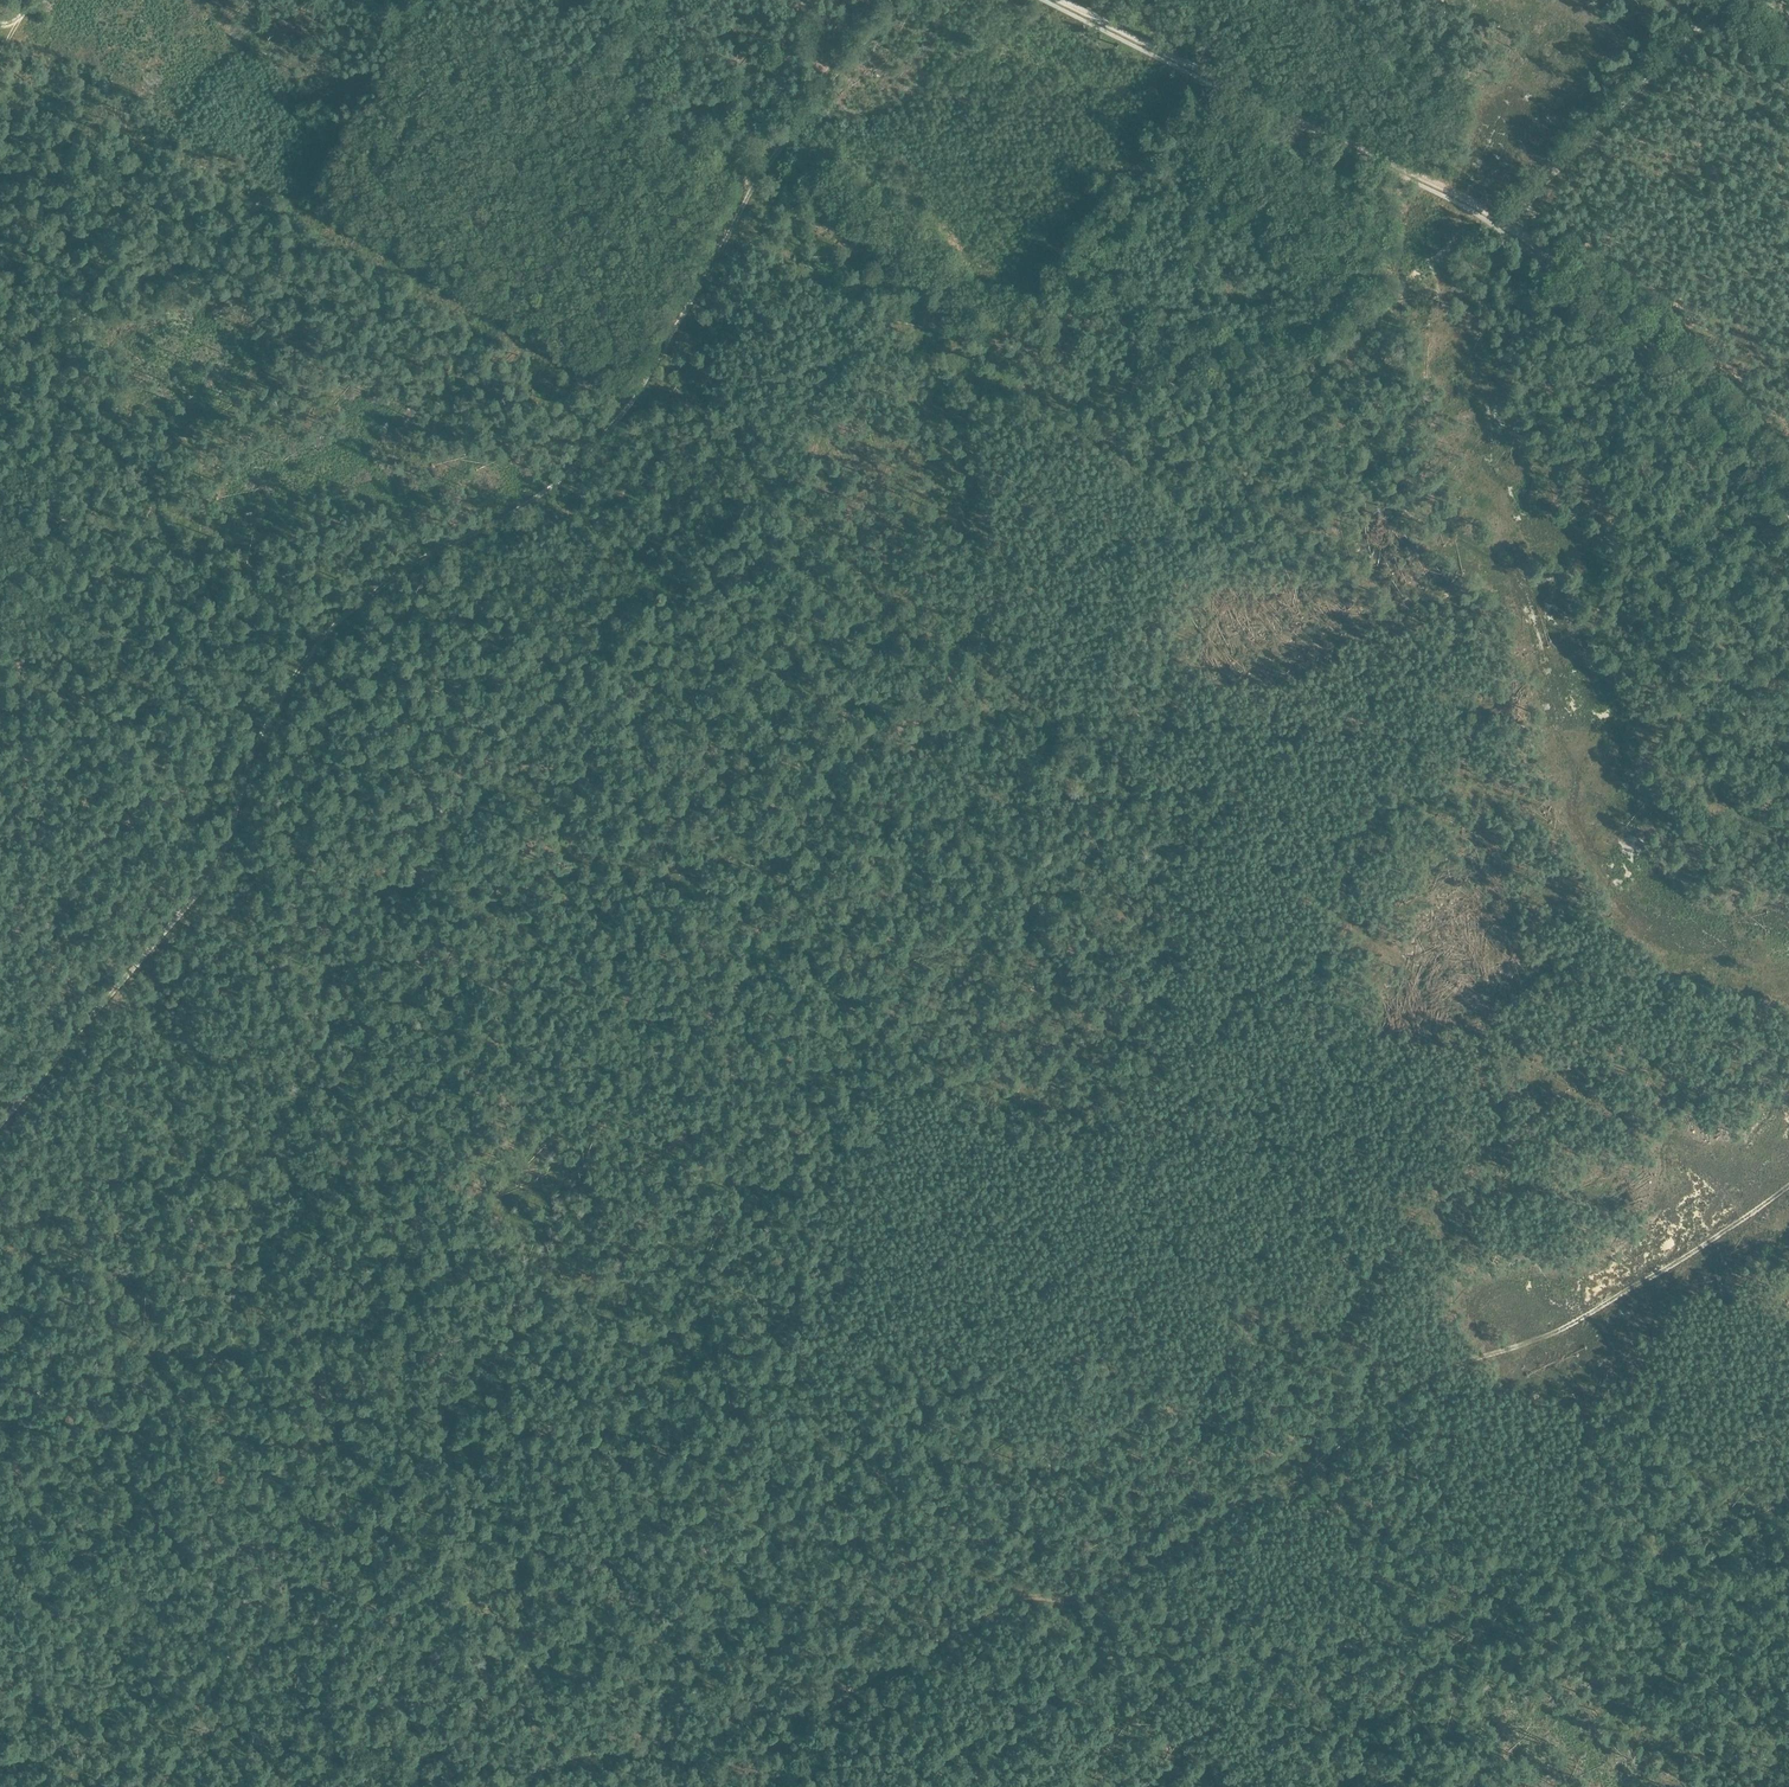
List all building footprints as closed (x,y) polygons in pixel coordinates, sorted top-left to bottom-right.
[(763,1529),(766,1537),(775,1534),(772,1526),(763,1529)]
